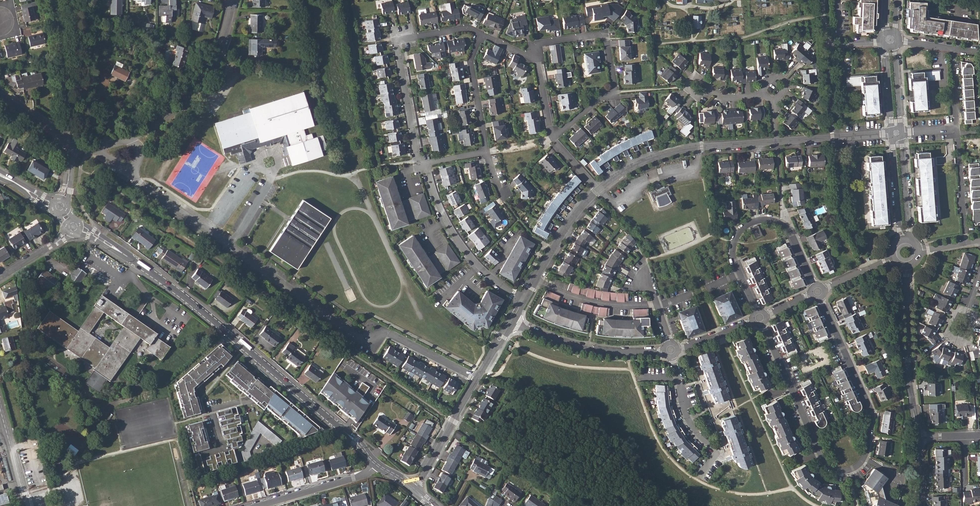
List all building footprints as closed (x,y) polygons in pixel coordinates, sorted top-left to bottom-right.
[(110,15),(121,15),(121,0),(110,0),(110,15)] [(159,6),(159,16),(165,16),(165,23),(171,23),(171,15),(178,15),(178,8),(176,8),(176,0),(169,0),(169,6),(159,6)] [(859,2),(858,2),(857,7),(859,7),(859,17),(857,17),(856,27),(860,27),(860,33),(873,32),(872,25),(875,25),(875,18),(877,18),(877,11),(875,10),(876,0),(859,0),(859,2)] [(393,11),(391,2),(379,4),(381,14),(389,13),(389,12),(393,11)] [(409,12),(407,2),(396,4),(397,14),(406,13),(406,12),(409,12)] [(459,19),(457,8),(453,9),(452,2),(444,4),(445,10),(440,11),(440,16),(439,16),(439,20),(441,21),(459,19)] [(31,3),(20,5),(24,22),(35,19),(31,3)] [(196,3),(192,21),(192,29),(203,32),(205,24),(201,23),(204,15),(211,17),(214,8),(196,3)] [(472,18),(478,21),(484,7),(478,4),(476,4),(474,4),(470,5),(469,7),(463,3),(461,8),(462,12),(465,14),(466,12),(473,16),(472,18)] [(925,4),(909,3),(908,10),(907,10),(906,18),(908,18),(907,30),(910,30),(910,33),(915,33),(916,32),(921,33),(921,34),(929,36),(929,34),(935,35),(935,36),(940,37),(940,35),(955,38),(957,23),(926,18),(927,11),(925,11),(925,4)] [(587,9),(581,10),(582,14),(583,21),(589,20),(590,24),(602,22),(602,21),(601,19),(605,18),(612,23),(620,12),(613,7),(604,7),(597,8),(597,10),(588,11),(587,9)] [(626,9),(620,18),(623,21),(622,22),(625,25),(626,28),(627,28),(627,32),(636,31),(636,24),(638,23),(637,18),(637,17),(635,16),(634,16),(629,12),(630,12),(626,9)] [(437,22),(435,12),(425,13),(424,12),(419,13),(419,14),(417,15),(418,24),(430,22),(430,23),(437,22)] [(490,27),(499,30),(504,18),(494,14),(492,14),(487,12),(485,18),(484,18),(482,23),(490,26),(490,27)] [(251,14),(250,32),(261,33),(262,15),(251,14)] [(508,25),(504,33),(512,36),(514,36),(515,36),(519,36),(519,35),(523,34),(522,30),(526,29),(524,14),(514,16),(515,18),(511,18),(508,25)] [(583,21),(582,14),(573,16),(572,15),(568,15),(567,16),(562,17),(563,21),(562,22),(563,28),(569,27),(569,28),(577,27),(577,26),(584,25),(583,21)] [(693,15),(692,28),(700,29),(701,16),(693,15)] [(558,24),(557,19),(548,20),(547,16),(536,18),(538,30),(546,29),(546,32),(559,30),(558,24)] [(364,20),(365,29),(377,27),(378,27),(377,22),(378,22),(377,18),(364,20)] [(365,32),(367,42),(379,39),(378,36),(378,34),(379,33),(378,30),(377,30),(377,27),(365,29),(366,32),(365,32)] [(43,33),(28,36),(30,46),(45,43),(43,33)] [(463,38),(446,41),(448,52),(458,50),(459,52),(462,51),(463,49),(463,47),(464,45),(463,38)] [(275,40),(251,39),(251,55),(261,55),(261,47),(275,47),(277,47),(278,45),(278,42),(277,40),(275,40)] [(625,39),(616,40),(620,59),(630,57),(628,44),(626,44),(625,39)] [(794,57),(797,61),(807,50),(813,43),(808,40),(803,46),(797,42),(790,50),(792,52),(792,53),(795,55),(794,57)] [(19,42),(4,46),(7,57),(22,54),(19,42)] [(442,42),(426,45),(427,49),(430,53),(433,52),(433,56),(436,59),(444,57),(442,42)] [(379,43),(367,45),(369,53),(382,51),(381,47),(380,47),(379,43)] [(558,43),(548,45),(549,50),(550,50),(551,62),(561,61),(558,43)] [(788,59),(787,43),(782,43),(782,48),(773,49),(774,58),(783,58),(783,59),(788,59)] [(184,48),(177,44),(175,50),(176,50),(171,64),(181,68),(187,53),(186,53),(187,48),(184,48)] [(501,48),(494,44),(490,51),(486,49),(482,58),(494,64),(499,55),(498,55),(501,48)] [(807,50),(797,61),(800,63),(801,61),(804,64),(805,62),(808,64),(815,56),(807,50)] [(583,53),(586,69),(590,68),(590,71),(599,70),(598,63),(598,62),(597,59),(599,58),(597,51),(583,53)] [(705,67),(709,67),(710,54),(699,52),(698,63),(701,63),(701,64),(705,65),(705,67)] [(412,54),(414,66),(416,65),(417,70),(430,68),(429,62),(425,63),(424,57),(419,53),(412,54)] [(679,53),(672,61),(683,71),(685,68),(684,66),(686,63),(685,62),(687,60),(679,53)] [(518,56),(513,54),(507,66),(512,68),(511,70),(514,72),(516,75),(518,76),(521,75),(526,66),(515,61),(518,56)] [(386,55),(374,57),(375,66),(388,63),(387,58),(386,59),(386,55)] [(767,56),(756,56),(757,70),(761,70),(761,68),(765,68),(765,67),(768,67),(767,56)] [(125,81),(126,80),(127,77),(129,72),(121,68),(123,64),(117,61),(110,74),(125,81)] [(450,63),(448,63),(449,69),(449,68),(452,81),(462,79),(460,67),(459,67),(458,61),(450,63)] [(961,75),(962,75),(962,79),(961,79),(962,86),(963,89),(962,89),(963,97),(964,97),(964,101),(963,101),(963,108),(964,108),(965,112),(964,112),(964,124),(972,123),(971,119),(974,119),(973,111),(974,111),(974,107),(973,107),(973,100),(973,96),(972,96),(972,89),(973,89),(972,85),(971,78),(972,78),(971,74),(971,69),(971,68),(971,67),(970,65),(968,64),(963,63),(960,62),(961,69),(962,69),(961,72),(961,75)] [(635,64),(625,64),(626,70),(623,70),(624,78),(623,78),(623,80),(624,81),(624,83),(636,83),(635,64)] [(721,79),(726,80),(727,69),(722,69),(722,66),(712,65),(711,75),(716,76),(716,78),(721,78),(721,79)] [(680,74),(672,66),(669,70),(666,68),(660,75),(667,83),(671,79),(672,80),(676,76),(677,77),(680,74)] [(388,67),(376,69),(377,78),(390,76),(389,71),(388,71),(388,67)] [(741,75),(741,68),(729,69),(730,80),(733,80),(733,81),(738,81),(738,83),(742,83),(741,75)] [(809,69),(801,70),(801,73),(803,73),(803,83),(813,83),(812,75),(817,74),(817,68),(809,69)] [(426,72),(416,74),(418,82),(419,82),(420,89),(429,88),(426,72)] [(741,75),(742,83),(745,82),(745,81),(754,81),(754,72),(745,73),(745,75),(741,75)] [(41,73),(20,77),(23,88),(43,84),(41,73)] [(564,73),(554,74),(554,78),(556,78),(557,87),(566,86),(564,73)] [(911,75),(908,75),(909,81),(910,91),(910,104),(911,104),(911,113),(928,112),(927,102),(926,91),(925,82),(939,81),(939,73),(911,75)] [(20,74),(5,77),(6,82),(20,91),(23,90),(20,74)] [(494,75),(483,77),(484,82),(485,82),(486,89),(487,89),(488,95),(497,94),(496,87),(494,75)] [(874,77),(846,79),(846,88),(860,87),(860,95),(861,106),(862,117),(879,116),(879,106),(878,105),(878,101),(878,94),(877,82),(876,77),(874,77)] [(378,85),(380,94),(391,92),(391,88),(392,88),(391,83),(378,85)] [(463,83),(452,86),(455,103),(466,102),(464,92),(465,92),(463,83)] [(530,86),(519,88),(520,93),(522,93),(523,102),(528,102),(529,102),(533,102),(532,94),(533,94),(532,90),(531,90),(530,86)] [(816,92),(803,86),(801,90),(803,91),(802,94),(803,95),(802,98),(812,103),(816,92)] [(646,91),(638,92),(639,98),(635,99),(635,103),(636,102),(636,107),(638,109),(641,108),(642,107),(647,107),(646,91)] [(290,155),(293,166),(325,156),(323,151),(327,150),(323,136),(318,137),(313,139),(312,134),(306,136),(304,130),(315,126),(304,92),(250,109),(242,111),(244,115),(215,124),(223,150),(224,154),(230,153),(231,155),(235,154),(236,159),(238,158),(239,164),(251,160),(250,155),(251,152),(253,149),(267,144),(267,146),(275,144),(275,142),(278,141),(281,142),(284,144),(285,147),(283,148),(285,157),(290,155)] [(391,92),(380,94),(381,102),(394,100),(393,95),(392,95),(391,92)] [(573,92),(557,94),(558,100),(560,100),(561,109),(573,108),(572,102),(574,102),(573,92)] [(431,93),(420,95),(421,100),(422,100),(424,112),(434,110),(431,93)] [(673,105),(676,107),(682,101),(679,98),(678,99),(671,93),(665,100),(672,106),(673,105)] [(499,97),(489,99),(489,103),(488,103),(489,108),(488,108),(490,115),(501,113),(499,101),(500,101),(499,97)] [(805,104),(799,99),(796,102),(797,103),(791,111),(798,117),(805,109),(802,107),(805,104)] [(396,104),(383,106),(384,113),(388,112),(389,116),(397,115),(397,111),(396,111),(396,107),(396,104)] [(686,109),(683,106),(674,115),(677,118),(676,119),(685,126),(680,131),(686,136),(691,131),(689,130),(694,126),(689,122),(693,117),(689,115),(690,113),(685,110),(686,109)] [(609,113),(605,116),(610,123),(615,118),(616,119),(622,113),(624,116),(626,114),(624,110),(621,112),(616,107),(613,109),(611,107),(607,111),(609,113)] [(749,110),(749,112),(750,119),(750,120),(760,120),(760,118),(765,118),(764,107),(755,108),(755,109),(749,110)] [(732,123),(731,109),(727,109),(727,111),(722,111),(723,113),(720,113),(721,124),(732,123)] [(735,109),(731,109),(732,123),(743,123),(742,111),(739,111),(739,110),(735,111),(735,109)] [(468,110),(458,111),(461,126),(470,124),(469,117),(470,117),(469,113),(468,113),(468,110)] [(717,121),(717,110),(708,111),(708,112),(703,113),(703,123),(713,123),(713,121),(717,121)] [(533,111),(523,113),(524,120),(525,120),(528,133),(533,133),(534,131),(539,131),(538,126),(537,126),(536,118),(534,118),(534,115),(533,111)] [(798,121),(787,112),(784,116),(786,117),(783,120),(784,121),(783,123),(791,130),(798,121)] [(589,123),(584,127),(591,134),(598,127),(600,129),(603,125),(595,116),(588,122),(589,123)] [(436,118),(425,120),(426,125),(427,125),(429,137),(439,135),(436,118)] [(396,119),(384,121),(385,130),(398,128),(398,123),(396,123),(396,119)] [(502,120),(492,122),(493,126),(492,126),(494,140),(506,138),(503,124),(502,125),(502,120)] [(469,128),(458,130),(458,134),(461,134),(463,146),(473,144),(472,139),(473,139),(472,132),(470,132),(469,128)] [(588,137),(580,128),(569,138),(576,147),(588,137)] [(593,160),(589,163),(597,174),(602,171),(601,170),(602,169),(603,170),(606,168),(610,165),(606,160),(611,156),(615,161),(619,159),(616,154),(621,150),(625,156),(629,154),(626,148),(631,145),(634,151),(638,149),(636,143),(642,140),(644,146),(648,145),(646,139),(653,136),(650,129),(639,133),(628,138),(618,143),(607,150),(598,156),(600,159),(595,162),(593,160)] [(399,131),(387,133),(388,142),(401,140),(400,135),(399,131)] [(429,137),(428,137),(429,142),(430,142),(432,151),(436,151),(437,151),(443,151),(440,137),(443,137),(443,134),(439,135),(429,137)] [(12,145),(10,144),(14,159),(18,162),(19,160),(22,161),(27,153),(19,148),(22,143),(15,139),(12,145)] [(14,159),(10,144),(9,143),(5,151),(12,156),(11,158),(14,159)] [(402,143),(390,145),(391,153),(395,152),(395,156),(404,154),(403,151),(402,147),(403,147),(402,143)] [(812,155),(808,156),(809,166),(824,165),(823,155),(819,155),(819,154),(812,154),(812,155)] [(915,154),(914,154),(914,159),(915,167),(915,179),(917,196),(917,207),(918,208),(918,223),(922,222),(933,222),(935,222),(934,218),(934,206),(933,195),(932,191),(932,182),(932,179),(931,167),(930,158),(930,154),(928,154),(915,154)] [(547,155),(539,162),(548,173),(553,169),(555,172),(559,168),(553,162),(553,161),(550,158),(547,155)] [(800,155),(785,156),(786,167),(801,166),(800,155)] [(868,158),(866,158),(866,163),(867,171),(868,183),(868,187),(869,195),(869,200),(870,210),(871,223),(871,226),(873,226),(884,226),(887,225),(886,211),(886,209),(886,198),(884,181),(884,170),(883,162),(883,157),(881,157),(868,158)] [(771,158),(757,158),(758,169),(772,168),(771,158)] [(754,171),(753,159),(749,159),(749,161),(737,162),(737,172),(754,171)] [(33,161),(28,170),(43,179),(49,170),(33,161)] [(475,161),(465,163),(465,167),(468,167),(471,179),(481,177),(479,165),(476,165),(475,161)] [(732,172),(732,161),(717,162),(718,172),(732,172)] [(968,176),(969,179),(970,179),(969,181),(969,187),(969,191),(971,191),(970,193),(970,198),(970,201),(971,201),(970,204),(971,209),(972,209),(972,214),(971,217),(971,218),(971,220),(972,222),(973,224),(974,225),(976,224),(976,223),(978,222),(979,222),(979,221),(979,194),(979,186),(979,175),(978,164),(968,164),(968,168),(969,168),(968,172),(968,176)] [(441,174),(441,178),(453,175),(451,166),(438,169),(440,175),(441,174)] [(519,174),(512,180),(516,185),(515,186),(520,192),(520,199),(524,199),(526,197),(528,198),(531,195),(531,188),(519,174)] [(453,175),(441,178),(442,181),(441,181),(443,187),(455,183),(453,175)] [(580,181),(575,175),(566,183),(558,192),(550,201),(543,211),(537,220),(540,222),(537,227),(534,225),(531,230),(544,237),(546,232),(545,232),(546,230),(547,231),(549,228),(551,224),(546,220),(549,215),(555,218),(557,215),(552,211),(556,206),(561,210),(564,206),(559,202),(563,197),(568,201),(571,198),(567,193),(571,189),(576,193),(579,190),(575,186),(580,181)] [(391,177),(377,181),(380,188),(377,189),(390,225),(391,224),(392,228),(402,225),(402,223),(406,222),(401,206),(399,207),(398,202),(399,202),(391,177)] [(483,181),(474,185),(475,188),(478,199),(489,195),(487,189),(488,189),(486,185),(485,185),(483,181)] [(800,183),(788,183),(791,193),(792,193),(792,196),(791,196),(792,201),(795,200),(796,205),(804,203),(803,201),(803,196),(801,197),(801,193),(803,193),(803,188),(801,188),(800,183)] [(656,189),(655,189),(650,191),(653,200),(656,199),(658,206),(660,206),(663,205),(665,204),(667,203),(669,202),(671,200),(667,194),(669,194),(671,193),(668,185),(663,187),(661,188),(661,189),(657,191),(656,189)] [(450,202),(451,205),(461,201),(455,191),(446,195),(449,203),(450,202)] [(760,195),(756,195),(756,205),(761,205),(761,203),(765,203),(765,202),(773,201),(772,192),(760,193),(760,195)] [(422,194),(409,198),(416,219),(429,214),(422,194)] [(752,197),(741,198),(741,209),(749,208),(749,209),(753,208),(757,208),(756,205),(756,195),(756,194),(751,194),(752,197)] [(331,219),(304,201),(291,221),(269,251),(283,260),(298,270),(331,219)] [(736,220),(735,201),(726,202),(726,203),(722,203),(722,211),(723,221),(736,220)] [(108,203),(102,212),(106,215),(104,218),(104,219),(108,222),(110,222),(112,219),(116,222),(117,219),(121,222),(125,215),(122,213),(108,203)] [(455,214),(457,217),(468,211),(464,204),(452,210),(454,214),(455,214)] [(495,205),(487,210),(492,219),(489,221),(494,228),(501,223),(499,220),(504,217),(495,205)] [(806,207),(795,210),(797,214),(796,215),(798,220),(800,219),(801,221),(800,222),(802,227),(803,230),(813,226),(812,222),(810,217),(811,217),(806,207)] [(599,211),(593,218),(600,223),(602,225),(608,218),(607,217),(608,215),(603,208),(600,211),(599,211)] [(464,229),(465,231),(474,226),(468,215),(459,222),(463,229),(464,229)] [(591,222),(587,227),(596,234),(600,228),(598,227),(600,223),(593,218),(590,221),(591,222)] [(38,223),(24,231),(29,240),(32,238),(33,239),(37,237),(36,236),(43,231),(38,223)] [(138,227),(131,237),(135,240),(136,239),(145,246),(144,247),(148,250),(155,240),(138,227)] [(471,239),(473,242),(483,235),(478,228),(467,236),(469,240),(471,239)] [(760,229),(752,232),(756,240),(763,237),(760,229)] [(579,235),(577,239),(585,244),(587,240),(589,242),(593,237),(584,230),(581,233),(580,235),(579,235)] [(822,230),(806,237),(808,242),(809,241),(813,249),(815,250),(819,248),(820,245),(819,242),(826,238),(822,230)] [(20,232),(8,239),(14,249),(22,244),(23,245),(27,243),(20,232)] [(483,235),(473,242),(475,245),(478,250),(488,242),(483,235)] [(412,236),(400,244),(404,250),(402,251),(423,283),(425,282),(427,286),(436,280),(435,278),(439,275),(429,262),(428,263),(425,259),(427,258),(412,236)] [(532,243),(519,236),(498,273),(510,279),(512,275),(514,276),(519,268),(517,267),(520,261),(522,262),(527,253),(525,252),(528,247),(530,248),(532,243)] [(621,243),(618,247),(627,254),(630,250),(635,246),(627,238),(620,243),(621,243)] [(585,244),(577,239),(574,243),(575,244),(572,249),(581,254),(585,249),(582,247),(585,244)] [(775,247),(780,258),(784,268),(789,279),(794,289),(805,283),(803,278),(800,279),(798,275),(801,274),(798,268),(796,269),(794,264),(796,263),(793,257),(791,258),(789,254),(791,253),(789,247),(787,248),(785,243),(775,247)] [(447,244),(435,252),(448,270),(459,262),(447,244)] [(0,249),(0,261),(9,255),(4,246),(0,249)] [(164,248),(160,254),(163,256),(161,259),(181,272),(188,262),(182,258),(181,260),(164,248)] [(501,258),(491,249),(484,257),(488,260),(489,259),(494,265),(501,258)] [(826,249),(815,254),(818,261),(817,261),(822,272),(832,268),(827,256),(829,255),(826,249)] [(612,253),(608,259),(620,266),(621,262),(624,257),(615,250),(612,254),(612,253)] [(566,257),(564,261),(571,265),(573,262),(575,264),(579,258),(570,252),(566,258),(566,257)] [(964,253),(959,268),(969,271),(972,263),(971,263),(974,256),(971,255),(972,254),(968,253),(968,254),(964,253)] [(197,255),(193,261),(199,265),(203,259),(197,255)] [(747,265),(744,267),(747,272),(749,271),(751,275),(749,276),(752,282),(754,281),(756,286),(754,287),(757,294),(759,292),(761,297),(758,298),(761,304),(771,299),(767,289),(762,278),(757,267),(753,257),(747,260),(745,261),(747,265)] [(620,266),(608,259),(604,265),(605,266),(603,269),(613,275),(617,268),(618,269),(620,266)] [(571,265),(564,261),(559,269),(560,270),(558,273),(566,276),(568,274),(569,275),(574,267),(571,265)] [(70,276),(66,282),(74,288),(77,284),(78,285),(83,278),(82,277),(84,273),(76,267),(71,275),(70,274),(68,275),(70,276)] [(969,271),(959,268),(956,276),(957,276),(956,280),(964,283),(965,279),(966,280),(969,271)] [(198,269),(191,277),(195,280),(195,281),(206,289),(212,280),(201,272),(202,272),(198,269)] [(42,272),(36,281),(39,283),(38,285),(43,288),(44,286),(50,291),(58,280),(51,276),(51,277),(42,272)] [(612,278),(602,273),(600,278),(599,278),(597,286),(609,288),(610,283),(612,278)] [(227,277),(224,281),(226,282),(225,283),(230,286),(233,281),(227,276),(227,277)] [(957,285),(948,281),(942,292),(953,297),(956,289),(955,289),(957,285)] [(575,284),(570,282),(567,290),(571,292),(579,294),(588,296),(596,298),(603,299),(611,300),(618,301),(628,301),(628,293),(619,293),(610,292),(603,291),(598,290),(590,288),(584,287),(581,286),(575,284)] [(17,298),(16,286),(2,291),(4,299),(13,296),(14,301),(17,300),(17,298)] [(533,311),(532,314),(538,317),(547,320),(553,323),(562,326),(568,328),(572,329),(576,330),(584,332),(585,330),(587,322),(586,322),(587,316),(583,315),(584,314),(579,312),(579,313),(566,309),(559,307),(556,305),(559,296),(546,289),(541,298),(542,299),(540,304),(538,303),(533,311)] [(217,290),(212,296),(216,298),(215,299),(226,308),(233,299),(221,291),(220,292),(217,290)] [(458,291),(449,302),(452,304),(448,309),(463,322),(465,320),(468,323),(466,325),(472,330),(475,327),(482,325),(485,327),(489,320),(487,319),(489,315),(491,317),(495,309),(493,308),(495,304),(497,306),(500,301),(494,298),(496,296),(486,290),(479,303),(479,304),(475,306),(458,291)] [(720,296),(714,299),(715,301),(718,306),(715,307),(719,314),(721,313),(724,320),(726,319),(727,321),(735,318),(734,316),(738,314),(738,312),(739,312),(733,298),(731,299),(728,297),(729,295),(729,294),(728,293),(727,293),(726,294),(723,298),(724,298),(722,299),(720,296)] [(95,307),(77,332),(49,312),(38,327),(95,368),(94,370),(110,381),(141,338),(150,345),(146,350),(161,361),(169,348),(154,338),(156,336),(100,296),(93,306),(95,307)] [(951,301),(940,296),(940,297),(939,299),(935,307),(944,311),(946,308),(947,309),(951,301)] [(845,298),(835,302),(837,305),(836,305),(839,312),(840,312),(841,315),(851,311),(845,298)] [(0,307),(0,320),(8,317),(7,315),(14,312),(11,305),(13,304),(11,299),(5,301),(3,302),(4,306),(0,307)] [(581,303),(580,310),(585,311),(589,313),(596,314),(604,315),(609,316),(609,308),(606,308),(601,307),(597,306),(587,305),(581,303)] [(815,305),(803,311),(808,321),(812,331),(817,343),(827,339),(824,333),(827,332),(824,326),(821,327),(819,323),(822,321),(820,316),(817,317),(815,313),(818,311),(815,305)] [(681,319),(679,319),(684,333),(685,332),(686,334),(691,333),(691,335),(700,332),(699,330),(701,329),(699,323),(701,322),(698,313),(696,314),(694,309),(694,307),(686,310),(687,313),(686,313),(686,312),(681,311),(680,312),(679,313),(680,314),(680,315),(682,315),(681,319)] [(245,312),(242,310),(237,316),(241,319),(240,319),(251,327),(257,320),(250,315),(252,312),(251,311),(249,309),(248,310),(246,312),(245,312)] [(597,324),(596,332),(595,335),(599,335),(603,336),(606,336),(613,337),(618,337),(625,338),(629,337),(633,337),(639,337),(646,337),(653,336),(653,334),(650,325),(648,325),(648,309),(633,309),(633,320),(625,320),(617,320),(608,319),(608,318),(603,318),(603,319),(599,319),(598,324),(597,324)] [(942,315),(932,311),(928,309),(926,313),(930,315),(927,322),(938,328),(942,320),(940,319),(942,315)] [(855,313),(843,318),(845,323),(848,328),(849,328),(851,333),(863,328),(858,318),(857,319),(855,313)] [(782,320),(771,325),(773,331),(776,330),(778,334),(775,336),(778,341),(781,340),(783,345),(780,346),(783,352),(786,350),(788,356),(796,352),(791,341),(787,331),(782,320)] [(934,331),(925,326),(921,334),(927,337),(926,338),(929,339),(930,341),(931,343),(937,339),(933,334),(934,331)] [(265,327),(259,335),(265,339),(264,339),(274,346),(281,338),(265,327)] [(866,333),(854,338),(857,344),(855,344),(857,349),(859,349),(860,349),(861,351),(861,353),(862,355),(863,356),(870,353),(868,348),(870,347),(867,338),(868,338),(866,333)] [(741,360),(744,366),(747,373),(745,374),(752,390),(757,388),(759,391),(772,383),(768,377),(763,379),(762,376),(763,375),(763,374),(763,373),(763,372),(762,371),(761,371),(760,371),(758,368),(760,368),(757,360),(754,354),(752,355),(751,351),(752,350),(752,349),(752,348),(752,347),(751,347),(750,346),(748,346),(747,344),(749,343),(746,336),(733,342),(736,349),(734,350),(739,361),(741,360)] [(11,337),(2,340),(5,352),(14,349),(11,337)] [(289,343),(281,353),(287,356),(286,358),(297,366),(304,357),(293,349),(294,347),(289,343)] [(941,344),(930,352),(932,354),(937,351),(939,353),(938,358),(946,361),(950,351),(947,349),(947,348),(943,347),(941,344)] [(198,364),(176,383),(179,392),(177,393),(181,408),(183,408),(186,418),(200,414),(199,411),(201,411),(198,401),(195,402),(194,398),(193,393),(194,393),(193,389),(202,381),(204,382),(212,374),(211,373),(213,371),(215,372),(218,369),(217,368),(220,365),(223,367),(233,355),(220,345),(205,358),(207,360),(203,363),(202,363),(199,365),(198,364)] [(393,348),(389,346),(383,357),(390,362),(393,357),(397,351),(392,348),(393,348)] [(979,346),(978,350),(972,351),(973,358),(978,357),(979,357),(979,346)] [(701,353),(697,354),(699,361),(697,362),(699,365),(697,366),(698,367),(698,369),(700,369),(701,372),(703,372),(705,378),(707,385),(706,385),(707,389),(705,390),(706,392),(707,393),(708,393),(710,397),(711,396),(714,402),(716,401),(717,402),(720,402),(722,400),(722,399),(727,398),(723,388),(722,388),(721,384),(722,384),(718,374),(715,364),(714,364),(712,360),(713,360),(709,350),(701,353)] [(401,353),(397,351),(390,362),(398,366),(400,363),(404,355),(401,353)] [(954,352),(951,362),(959,365),(962,359),(963,356),(962,355),(963,354),(958,353),(958,354),(954,352)] [(412,357),(408,355),(402,367),(409,371),(415,361),(411,358),(412,357)] [(879,360),(864,366),(867,374),(873,371),(876,378),(885,374),(879,360)] [(246,392),(252,397),(262,385),(263,383),(257,378),(255,381),(250,376),(252,374),(237,361),(226,375),(231,380),(230,381),(242,391),(244,389),(246,391),(246,392)] [(423,363),(419,361),(419,362),(415,361),(407,374),(412,376),(414,373),(420,377),(421,376),(426,367),(426,366),(422,364),(423,363)] [(310,365),(304,373),(311,377),(310,378),(316,383),(322,374),(310,365)] [(429,369),(426,367),(421,376),(424,378),(431,383),(437,372),(433,370),(434,369),(430,367),(429,369)] [(838,372),(832,374),(837,384),(841,394),(846,404),(847,408),(849,407),(851,412),(852,413),(853,414),(854,415),(855,415),(857,415),(858,415),(859,414),(861,412),(861,411),(862,408),(860,405),(858,406),(856,400),(857,399),(855,394),(853,395),(851,390),(853,389),(851,384),(848,385),(846,380),(849,379),(846,374),(844,375),(842,370),(838,372)] [(442,375),(437,372),(431,383),(439,387),(446,376),(442,374),(442,375)] [(332,374),(321,391),(328,398),(327,399),(334,405),(335,403),(341,409),(340,410),(347,416),(348,414),(358,420),(369,403),(362,398),(369,388),(362,383),(355,393),(355,392),(354,394),(347,388),(349,387),(342,381),(341,383),(335,378),(336,376),(333,373),(332,374)] [(449,378),(448,380),(442,388),(449,392),(451,389),(454,391),(458,384),(455,382),(452,380),(449,378)] [(652,389),(652,393),(653,397),(654,397),(655,404),(657,411),(656,412),(657,415),(658,419),(659,419),(662,424),(666,432),(664,433),(666,436),(668,439),(669,438),(672,443),(678,449),(677,451),(679,454),(682,457),(684,455),(690,461),(697,452),(694,449),(692,447),(694,445),(691,443),(688,440),(686,441),(684,439),(682,437),(681,434),(680,432),(681,431),(680,428),(678,425),(676,426),(674,423),(672,420),(671,417),(670,415),(673,414),(672,411),(671,407),(669,408),(668,404),(667,402),(667,401),(667,398),(667,396),(669,396),(669,392),(669,388),(666,388),(666,386),(666,382),(654,382),(654,389),(652,389)] [(882,383),(873,387),(875,392),(876,391),(880,401),(890,396),(885,386),(884,387),(882,383)] [(938,383),(926,383),(926,387),(928,387),(928,395),(938,395),(938,383)] [(487,392),(485,395),(493,400),(499,390),(490,384),(486,391),(487,392)] [(804,392),(801,394),(804,399),(807,398),(809,403),(806,404),(808,409),(811,408),(813,413),(811,414),(813,420),(816,418),(818,423),(815,425),(818,430),(819,431),(820,431),(822,431),(823,431),(825,431),(826,430),(826,428),(827,427),(827,425),(827,423),(825,418),(826,417),(825,414),(820,404),(816,394),(811,384),(802,388),(804,392)] [(263,386),(262,385),(252,397),(246,392),(246,391),(244,389),(242,391),(252,400),(264,410),(267,405),(275,391),(270,387),(267,390),(263,386)] [(275,391),(267,405),(270,408),(269,410),(279,419),(280,417),(287,422),(294,428),(293,430),(298,435),(299,439),(322,430),(306,417),(305,418),(302,416),(304,415),(292,405),(291,407),(289,405),(289,404),(285,401),(286,400),(275,391)] [(479,406),(471,417),(479,423),(492,404),(483,399),(478,406),(479,406)] [(770,424),(773,430),(776,437),(774,438),(781,454),(786,452),(788,456),(800,447),(796,441),(793,443),(792,440),(792,439),(793,438),(793,437),(792,437),(792,436),(791,435),(790,435),(789,435),(788,432),(789,431),(786,425),(784,419),(782,419),(781,415),(782,415),(782,414),(782,413),(782,412),(781,411),(780,411),(779,410),(779,411),(777,407),(778,407),(775,401),(762,406),(765,413),(763,414),(768,425),(770,424)] [(956,415),(960,415),(963,415),(967,415),(971,415),(970,405),(966,405),(966,404),(961,404),(955,404),(956,415)] [(236,407),(217,413),(218,418),(224,416),(225,420),(219,422),(221,427),(227,425),(228,430),(222,431),(223,436),(229,435),(230,439),(226,440),(227,445),(231,444),(232,449),(239,447),(237,442),(242,441),(239,434),(242,433),(240,426),(237,427),(237,425),(240,424),(238,417),(235,417),(234,416),(238,415),(236,407)] [(930,412),(930,416),(931,416),(931,419),(931,423),(942,422),(942,416),(941,411),(939,411),(939,408),(929,408),(929,412),(930,412)] [(408,412),(404,419),(408,422),(412,415),(408,412)] [(883,413),(880,430),(886,431),(886,432),(891,433),(893,419),(893,418),(893,416),(893,415),(883,413)] [(727,437),(729,444),(731,450),(729,451),(731,455),(729,455),(729,457),(730,459),(732,458),(733,461),(735,461),(735,463),(736,464),(736,465),(738,466),(739,467),(740,468),(742,468),(743,468),(744,467),(743,466),(750,464),(747,454),(746,454),(744,450),(745,450),(742,440),(738,429),(737,430),(736,426),(737,426),(733,415),(721,420),(723,426),(721,427),(722,431),(721,431),(721,432),(722,435),(724,434),(725,438),(727,437)] [(378,416),(372,425),(385,433),(386,432),(390,435),(396,426),(392,423),(390,424),(378,416)] [(471,417),(470,417),(468,420),(469,420),(467,423),(465,426),(472,430),(474,427),(476,424),(480,424),(479,423),(471,417)] [(241,450),(245,467),(252,465),(249,451),(260,433),(276,447),(281,441),(258,421),(241,450)] [(202,429),(201,422),(198,423),(200,432),(201,431),(204,441),(203,441),(203,443),(206,442),(207,442),(203,428),(202,429)] [(198,423),(186,426),(193,453),(208,449),(206,442),(203,443),(203,441),(204,441),(201,431),(200,432),(198,423)] [(422,423),(415,434),(409,445),(418,450),(422,443),(423,443),(425,440),(428,436),(427,435),(430,428),(422,423)] [(879,439),(876,454),(887,455),(889,441),(879,439)] [(242,444),(242,441),(237,442),(239,447),(232,449),(232,450),(233,450),(239,448),(242,446),(242,444)] [(71,444),(67,450),(74,456),(79,450),(71,444)] [(405,450),(403,453),(401,456),(401,457),(399,461),(408,466),(410,462),(412,463),(414,459),(415,456),(414,456),(416,451),(407,446),(405,450)] [(449,454),(447,458),(445,461),(446,462),(442,469),(450,475),(457,464),(465,450),(456,446),(450,455),(449,454)] [(934,463),(934,468),(949,468),(948,463),(947,455),(946,455),(946,448),(935,448),(935,456),(936,456),(936,458),(935,458),(935,463),(934,463)] [(199,455),(194,456),(199,475),(207,473),(206,469),(209,469),(210,471),(218,469),(217,467),(219,466),(219,468),(227,466),(227,464),(228,464),(229,465),(236,463),(233,450),(232,450),(227,451),(228,454),(224,456),(223,452),(218,454),(219,457),(215,458),(214,455),(209,456),(210,459),(201,462),(199,455)] [(343,456),(329,460),(331,470),(345,466),(343,456)] [(475,458),(470,469),(473,470),(473,471),(484,477),(487,473),(490,475),(491,475),(494,470),(489,467),(478,462),(478,460),(475,458)] [(321,461),(306,465),(309,475),(324,471),(321,461)] [(807,492),(810,494),(814,497),(813,499),(817,500),(816,501),(828,505),(828,504),(832,505),(834,502),(837,502),(838,490),(834,490),(835,487),(829,486),(828,487),(827,487),(826,487),(825,488),(824,488),(821,487),(822,486),(818,483),(813,479),(813,480),(811,478),(812,477),(812,476),(811,476),(811,475),(810,474),(809,474),(808,474),(807,474),(805,471),(806,470),(804,465),(792,471),(793,474),(792,476),(795,480),(793,481),(801,490),(802,489),(805,493),(807,492)] [(300,468),(285,472),(288,481),(302,477),(300,468)] [(886,478),(874,468),(861,486),(863,487),(868,505),(896,505),(897,504),(886,500),(884,500),(880,485),(883,485),(882,483),(886,478)] [(935,476),(936,480),(936,483),(936,487),(947,487),(947,481),(946,472),(948,472),(949,468),(934,468),(933,468),(933,472),(935,472),(935,476)] [(263,482),(261,483),(261,485),(263,489),(266,487),(267,489),(281,485),(278,473),(275,474),(274,471),(271,472),(269,471),(265,472),(264,474),(265,477),(261,478),(263,482)] [(437,477),(436,480),(434,483),(435,484),(433,488),(441,492),(443,489),(444,489),(445,486),(447,483),(447,482),(449,478),(441,474),(439,478),(437,477)] [(260,478),(259,478),(256,478),(256,480),(242,484),(245,495),(260,491),(258,486),(261,485),(261,483),(260,478)] [(506,483),(501,491),(504,493),(503,494),(515,502),(521,494),(506,483)] [(234,486),(220,491),(223,500),(237,496),(234,486)] [(966,491),(967,503),(971,503),(971,501),(976,500),(979,500),(979,488),(978,488),(978,489),(975,490),(975,489),(970,489),(970,491),(966,491)] [(10,503),(7,493),(0,495),(0,505),(10,503)] [(349,498),(351,505),(362,505),(367,504),(364,494),(349,498)] [(377,505),(379,505),(395,505),(397,503),(385,494),(377,505)] [(199,500),(200,505),(211,505),(216,504),(214,496),(208,497),(207,495),(202,496),(202,499),(199,500)] [(524,505),(525,505),(544,505),(530,495),(524,505)] [(932,503),(933,504),(933,505),(944,505),(944,504),(943,504),(943,499),(941,499),(941,495),(931,495),(931,500),(932,500),(932,503)] [(495,496),(493,501),(499,505),(502,501),(495,496)] [(460,505),(477,505),(466,497),(460,505)] [(322,505),(342,505),(341,502),(341,501),(340,499),(339,498),(336,499),(335,498),(333,499),(332,500),(333,503),(326,505),(325,504),(322,505)]
